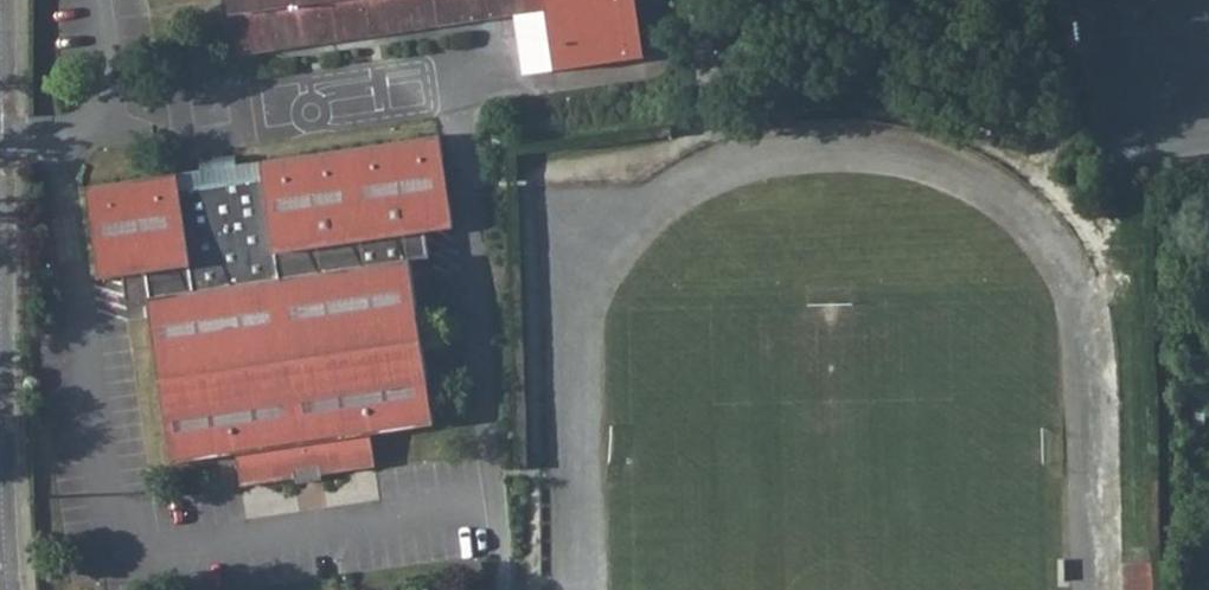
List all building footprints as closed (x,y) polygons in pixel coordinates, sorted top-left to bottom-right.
[(236,55),(516,14),(524,74),(555,70),(643,57),(635,0),(228,0),(236,55)] [(454,226),(441,134),(261,161),(263,177),(180,189),(177,173),(86,187),(99,279),(123,275),(127,303),(149,300),(172,462),(236,453),(241,486),(296,478),(291,444),(317,441),(322,474),(377,466),(372,432),(436,423),(415,281),(412,260),(430,257),(426,230),(454,226)] [(200,161),(201,169),(177,173),(180,189),(263,177),(261,161),(237,164),(236,155),(200,161)] [(297,483),(322,479),(322,474),(317,441),(291,444),(296,478),(297,483)] [(1157,561),(1129,561),(1129,589),(1156,589),(1157,561)]
